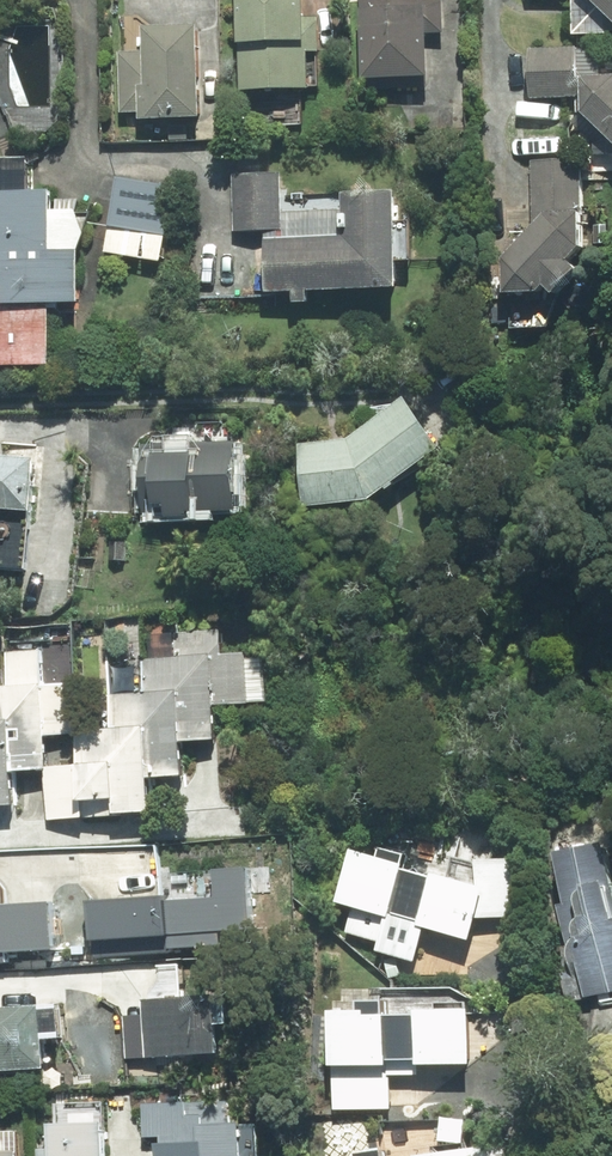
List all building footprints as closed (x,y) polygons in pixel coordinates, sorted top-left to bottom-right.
[(322,91),(322,20),(309,20),(309,0),(244,0),(244,91),(322,91)] [(369,81),(434,77),(431,31),(445,30),(444,0),(365,0),(369,81)] [(611,36),(611,32),(611,0),(576,0),(574,35),(611,36)] [(204,122),(206,26),(150,25),(149,53),(125,53),(124,113),(146,113),(146,121),(204,122)] [(532,52),(531,99),(588,100),(587,132),(595,132),(595,172),(611,173),(611,53),(532,52)] [(8,276),(8,294),(0,293),(0,366),(54,368),(57,307),(86,308),(91,201),(53,199),(53,190),(33,189),(35,156),(0,155),(0,276),(8,276)] [(588,160),(536,160),(536,229),(496,280),(542,316),(570,280),(589,280),(588,160)] [(405,190),(349,188),(348,238),(286,236),(287,171),(236,170),(234,233),(268,233),(266,291),(302,292),(302,303),(314,304),(314,287),(408,289),(409,260),(418,260),(418,232),(404,232),(405,190)] [(177,184),(118,178),(110,253),(169,259),(177,184)] [(348,443),(304,443),(304,506),(381,506),(381,498),(449,451),(413,398),(348,443)] [(0,442),(0,513),(39,514),(42,460),(2,458),(3,443),(0,442)] [(241,443),(140,446),(141,515),(242,513),(241,443)] [(6,696),(0,697),(0,806),(18,805),(14,772),(49,768),(54,823),(163,811),(160,776),(191,773),(187,741),(222,738),(219,706),(278,700),(273,651),(244,653),(241,621),(174,628),(177,656),(140,660),(143,688),(89,694),(87,680),(57,683),(53,644),(1,649),(6,696)] [(561,849),(570,904),(563,905),(579,1000),(611,995),(611,840),(561,849)] [(430,930),(472,943),(483,923),(530,922),(529,863),(495,864),(418,841),(412,864),(361,849),(346,901),(360,905),(351,935),(380,944),(378,950),(420,963),(430,930)] [(222,898),(189,897),(188,950),(230,950),(230,928),(260,929),(261,870),(222,870),(222,898)] [(178,901),(89,902),(89,945),(179,943),(178,901)] [(63,952),(61,912),(0,914),(0,954),(63,952)] [(480,1009),(379,1003),(373,1003),(374,989),(325,986),(322,1040),(344,1041),(339,1117),(395,1121),(398,1075),(423,1077),(423,1066),(476,1069),(480,1009)] [(227,994),(140,998),(143,1059),(231,1055),(227,994)] [(0,1012),(0,1087),(2,1087),(1,1070),(56,1068),(55,1010),(0,1012)] [(252,1120),(212,1121),(212,1104),(151,1105),(152,1138),(162,1137),(162,1155),(253,1155),(252,1120)] [(112,1116),(52,1115),(51,1155),(111,1155),(112,1116)] [(27,1147),(0,1146),(0,1155),(27,1155),(27,1147)] [(432,1155),(516,1155),(515,1146),(432,1155)]
